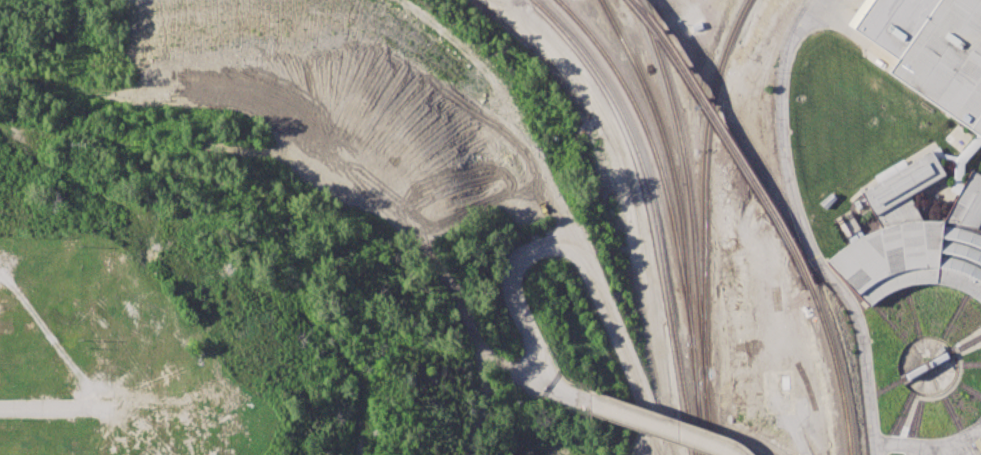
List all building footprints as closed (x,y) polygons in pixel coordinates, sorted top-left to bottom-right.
[(849,31),(871,0),(937,0),(894,62),(849,31)] [(894,62),(937,0),(980,0),(980,142),(885,75),(894,62)] [(969,172),(944,221),(922,221),(909,194),(945,176),(933,151),(877,179),(874,184),(862,191),(868,203),(870,204),(870,207),(880,228),(832,251),(832,252),(860,308),(908,284),(945,284),(980,304),(980,178),(969,172)]
